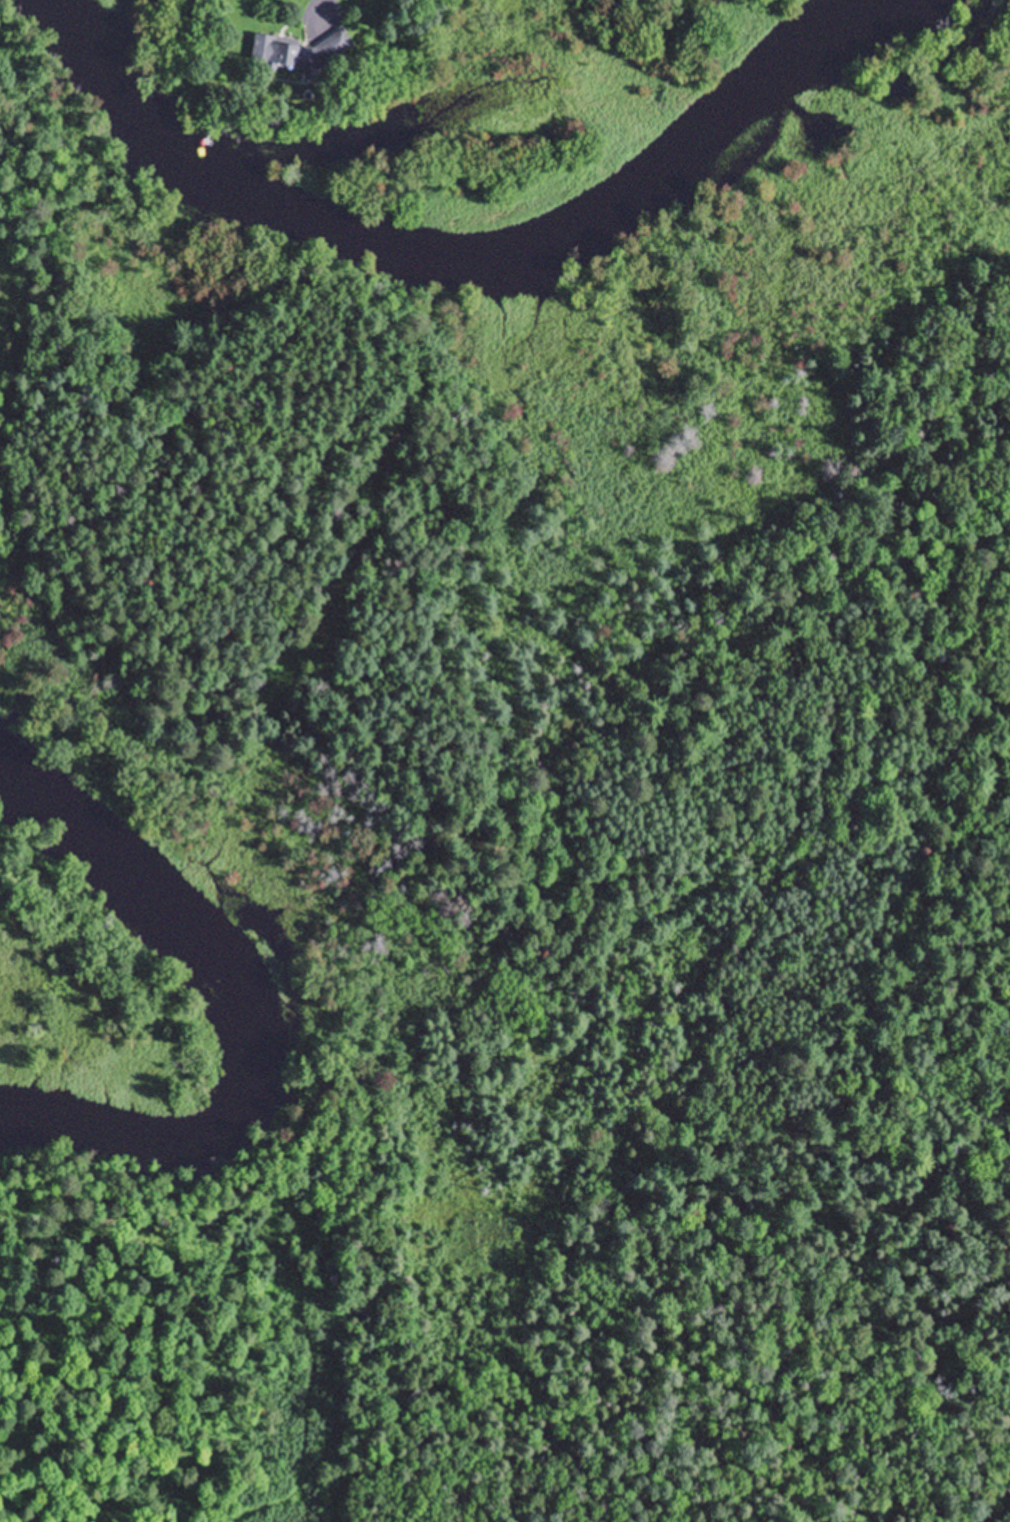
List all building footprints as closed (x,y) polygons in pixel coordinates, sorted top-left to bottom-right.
[(255,35),(252,63),(332,72),(334,54),(347,55),(348,46),(255,35)]
